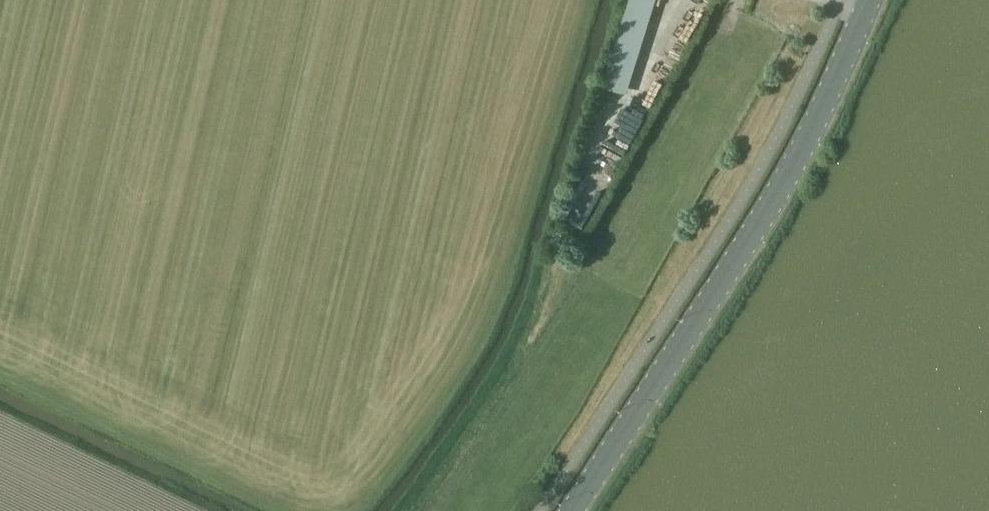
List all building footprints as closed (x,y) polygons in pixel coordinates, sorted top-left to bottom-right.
[(609,86),(634,91),(655,0),(628,0),(609,86)]
